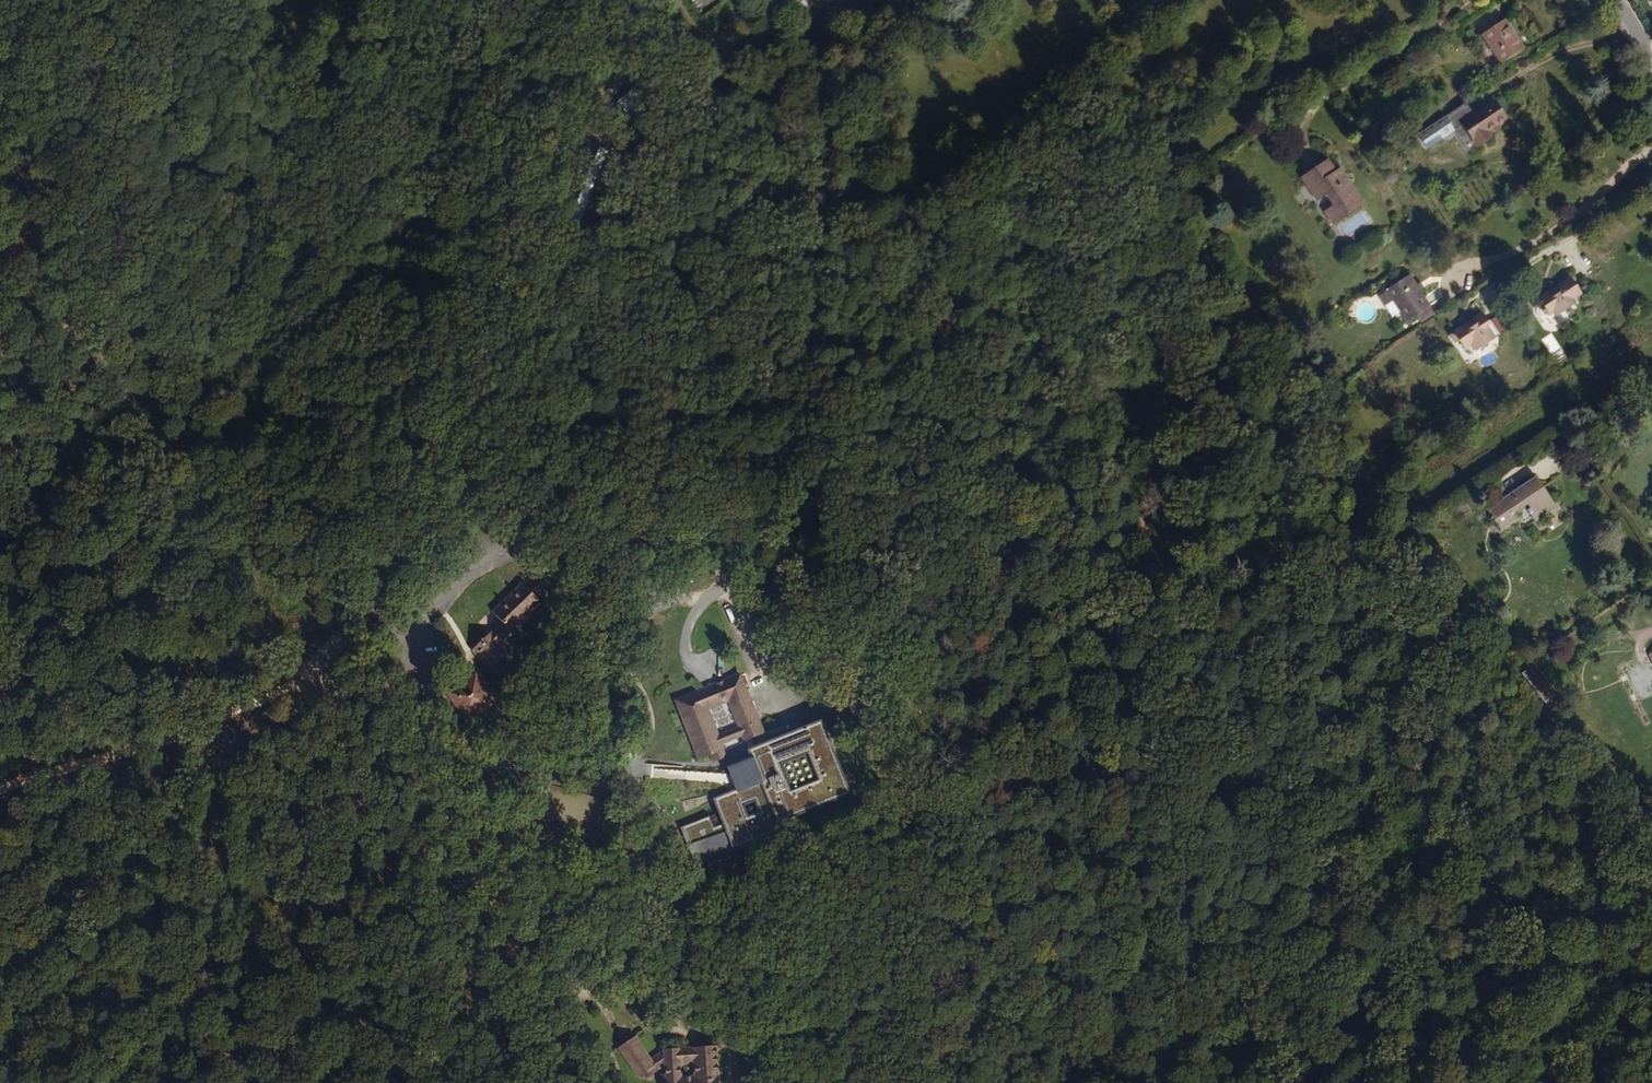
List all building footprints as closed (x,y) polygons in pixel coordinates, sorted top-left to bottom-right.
[(1497,58),(1519,43),(1500,15),(1478,30),(1497,58)] [(614,43),(625,47),(630,36),(618,32),(614,43)] [(1481,125),(1500,112),(1489,97),(1457,118),(1473,140),(1485,131),(1481,125)] [(1346,171),(1341,174),(1327,152),(1302,169),(1316,190),(1325,184),(1333,196),(1325,202),(1332,213),(1361,193),(1346,171)] [(1415,284),(1413,282),(1416,280),(1413,277),(1406,267),(1392,277),(1386,281),(1378,286),(1384,295),(1395,287),(1402,298),(1397,301),(1404,312),(1415,304),(1425,297),(1426,296),(1417,282),(1415,284)] [(1417,282),(1421,280),(1418,274),(1413,277),(1416,280),(1413,282),(1415,284),(1417,282)] [(1543,315),(1564,301),(1562,297),(1569,292),(1559,276),(1525,297),(1534,315),(1541,312),(1543,315)] [(1397,301),(1402,298),(1395,287),(1384,295),(1391,305),(1397,301)] [(1421,312),(1431,306),(1425,297),(1415,304),(1421,312)] [(1447,344),(1458,336),(1473,327),(1471,324),(1474,323),(1468,314),(1437,335),(1442,343),(1445,341),(1447,344)] [(1477,342),(1482,339),(1473,326),(1473,327),(1458,336),(1447,344),(1451,350),(1459,345),(1464,354),(1470,349),(1475,350),(1477,342)] [(1301,387),(1306,383),(1296,369),(1291,374),(1301,387)] [(1518,521),(1548,499),(1529,471),(1484,504),(1497,523),(1513,514),(1518,521)] [(502,620),(512,631),(543,604),(524,583),(494,610),(502,620)] [(1476,622),(1487,614),(1477,600),(1466,608),(1476,622)] [(502,640),(512,631),(502,620),(492,628),(502,640)] [(472,645),(491,668),(512,650),(502,640),(492,628),(472,645)] [(1533,664),(1522,673),(1529,681),(1540,672),(1533,664)] [(468,721),(495,702),(475,674),(448,694),(468,721)] [(746,741),(765,734),(742,675),(717,685),(678,700),(701,758),(711,754),(725,748),(722,742),(720,736),(710,709),(730,701),(741,727),(743,734),(746,741)] [(1558,719),(1569,712),(1548,681),(1536,689),(1558,719)] [(776,822),(847,795),(821,724),(819,725),(816,720),(810,723),(812,727),(750,751),(762,782),(715,799),(734,848),(779,830),(776,822)] [(720,736),(722,742),(743,734),(741,727),(720,736)] [(711,754),(714,761),(728,754),(725,748),(711,754)] [(688,902),(695,898),(685,882),(678,887),(688,902)] [(659,1069),(651,1057),(636,1037),(620,1048),(640,1079),(644,1077),(647,1080),(651,1080),(654,1078),(654,1072),(659,1069)] [(718,1046),(664,1049),(651,1057),(659,1069),(664,1066),(664,1074),(661,1074),(662,1082),(719,1082),(718,1046)]
